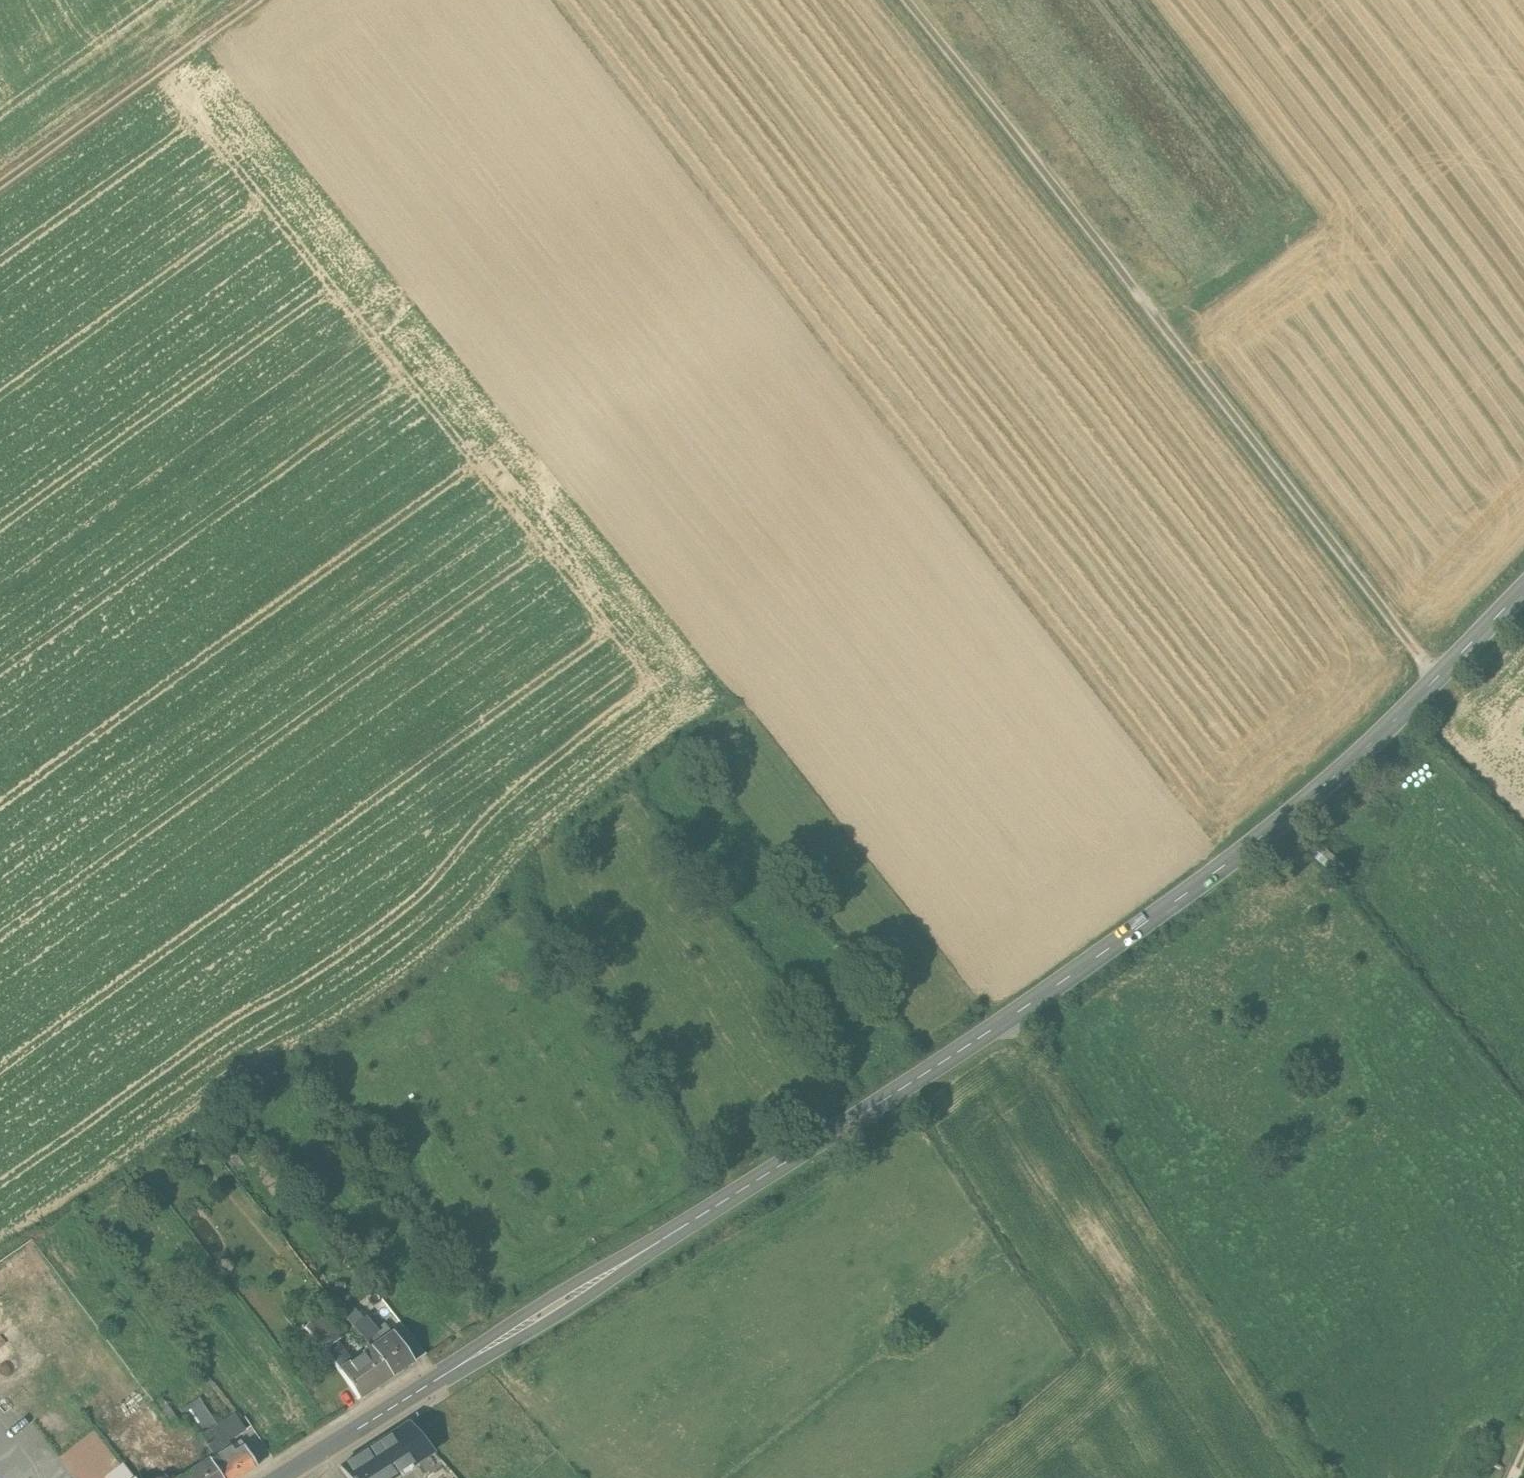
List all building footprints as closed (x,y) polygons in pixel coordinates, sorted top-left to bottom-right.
[(334,1301),(325,1308),(329,1314),(338,1306),(334,1301)] [(373,1335),(352,1309),(345,1314),(365,1340),(373,1335)] [(328,1336),(315,1319),(305,1329),(317,1345),(328,1336)] [(394,1336),(385,1328),(373,1335),(365,1340),(371,1347),(373,1350),(392,1377),(413,1363),(394,1336)] [(426,1354),(405,1328),(394,1336),(413,1363),(426,1354)] [(351,1364),(328,1336),(317,1345),(322,1351),(324,1350),(359,1399),(392,1377),(373,1350),(362,1357),(351,1364)] [(187,1418),(178,1424),(176,1422),(170,1426),(159,1412),(152,1402),(129,1419),(149,1447),(166,1435),(168,1438),(174,1434),(180,1443),(176,1446),(179,1451),(199,1436),(195,1429),(187,1418)] [(176,1422),(166,1407),(159,1412),(170,1426),(176,1422)] [(204,1423),(196,1412),(187,1418),(195,1429),(204,1423)] [(129,1419),(121,1426),(118,1423),(115,1426),(116,1429),(104,1439),(124,1461),(136,1477),(159,1477),(141,1453),(149,1447),(129,1419)] [(434,1453),(409,1424),(390,1436),(412,1467),(429,1456),(434,1453)] [(123,1463),(94,1426),(77,1438),(87,1452),(91,1449),(110,1473),(123,1463)] [(225,1449),(210,1429),(199,1436),(205,1445),(213,1457),(222,1469),(216,1473),(220,1477),(238,1477),(256,1467),(242,1447),(233,1453),(229,1447),(225,1449)] [(340,1468),(348,1477),(394,1477),(412,1467),(390,1436),(340,1468)] [(205,1445),(198,1450),(207,1462),(213,1457),(205,1445)] [(443,1463),(434,1453),(429,1456),(438,1467),(443,1463)] [(207,1462),(182,1477),(220,1477),(216,1473),(207,1462)]
